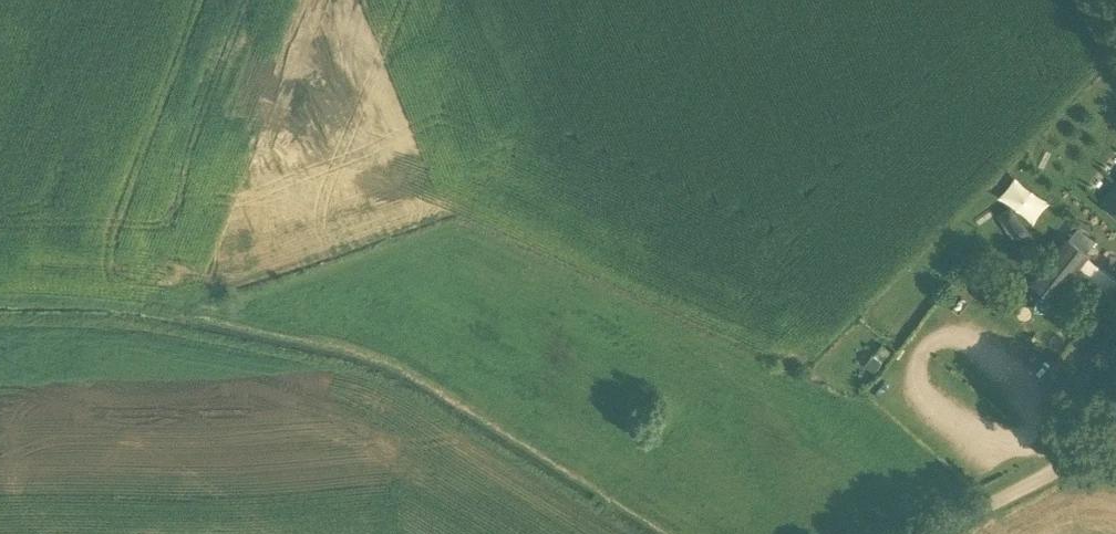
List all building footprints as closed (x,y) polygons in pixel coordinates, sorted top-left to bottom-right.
[(1035,215),(1053,195),(1021,167),(1003,187),(1035,215)] [(1099,201),(1115,214),(1115,180),(1099,201)] [(1053,299),(1089,253),(1067,235),(1031,282),(1053,299)] [(874,351),(863,365),(873,372),(883,358),(874,351)]
